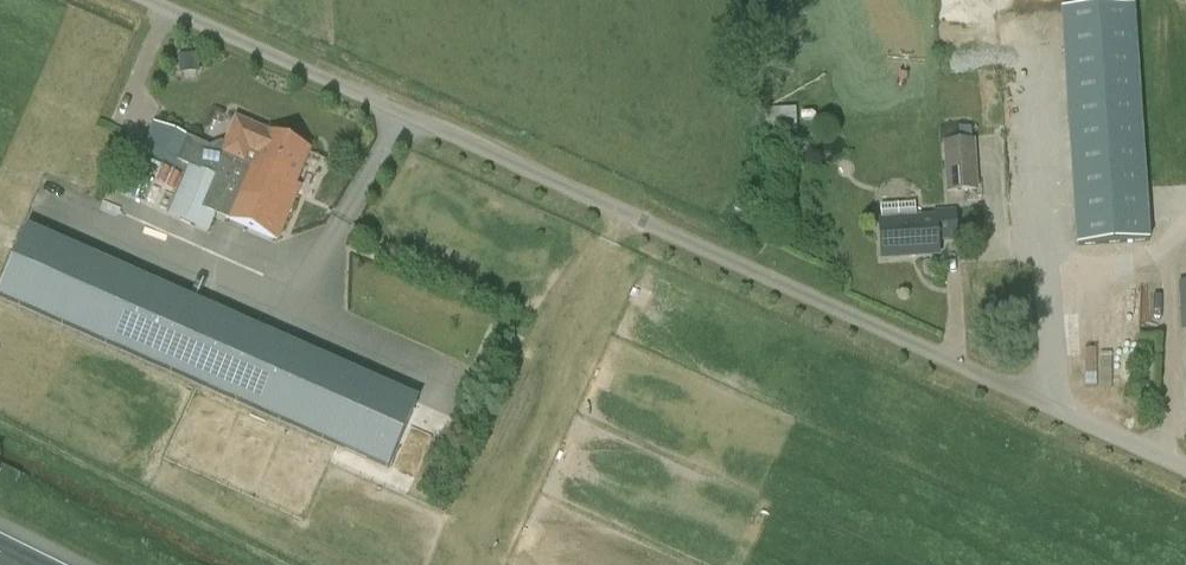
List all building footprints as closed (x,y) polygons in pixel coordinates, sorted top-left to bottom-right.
[(1135,6),(1063,10),(1078,245),(1150,241),(1135,6)] [(199,72),(198,56),(177,57),(178,73),(199,72)] [(767,111),(769,136),(791,135),(791,123),(793,123),(792,118),(791,118),(790,110),(767,111)] [(297,184),(311,150),(250,124),(237,156),(227,161),(224,152),(153,121),(144,143),(131,171),(114,210),(154,228),(161,210),(209,231),(216,214),(277,240),(300,185),(297,184)] [(947,141),(949,193),(977,192),(974,140),(947,141)] [(882,219),(881,219),(883,258),(939,255),(938,240),(957,239),(955,209),(935,210),(936,216),(917,217),(916,203),(881,205),(882,219)] [(313,434),(337,445),(390,468),(418,405),(25,231),(18,246),(0,287),(0,295),(46,316),(313,434)]
